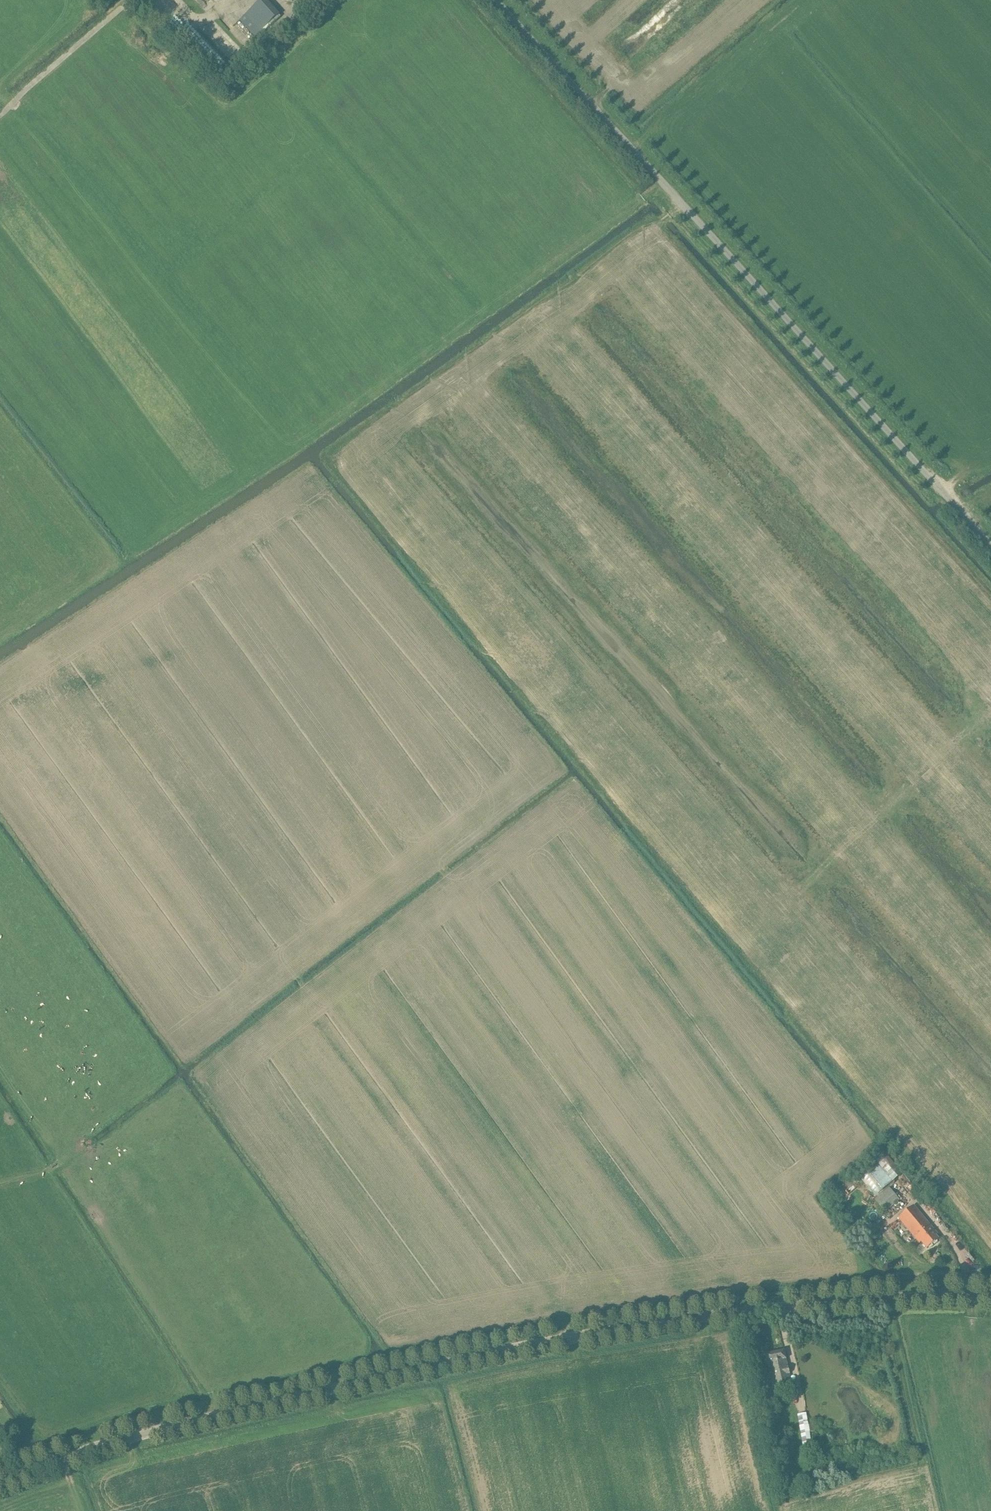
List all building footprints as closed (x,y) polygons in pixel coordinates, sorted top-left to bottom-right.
[(255,37),(268,25),(271,28),(280,20),(277,17),(280,14),(267,0),(262,0),(239,20),(255,37)] [(234,63),(246,53),(216,20),(205,31),(234,63)] [(893,1177),(895,1179),(901,1174),(884,1153),(875,1160),(890,1179),(893,1177)] [(889,1188),(875,1200),(885,1212),(899,1200),(889,1188)] [(922,1241),(927,1248),(938,1238),(933,1232),(935,1230),(914,1205),(898,1217),(920,1243),(922,1241)] [(784,1349),(765,1354),(772,1385),(791,1380),(784,1349)] [(812,1444),(806,1413),(797,1414),(803,1446),(812,1444)] [(796,1455),(793,1435),(783,1436),(786,1457),(796,1455)]
